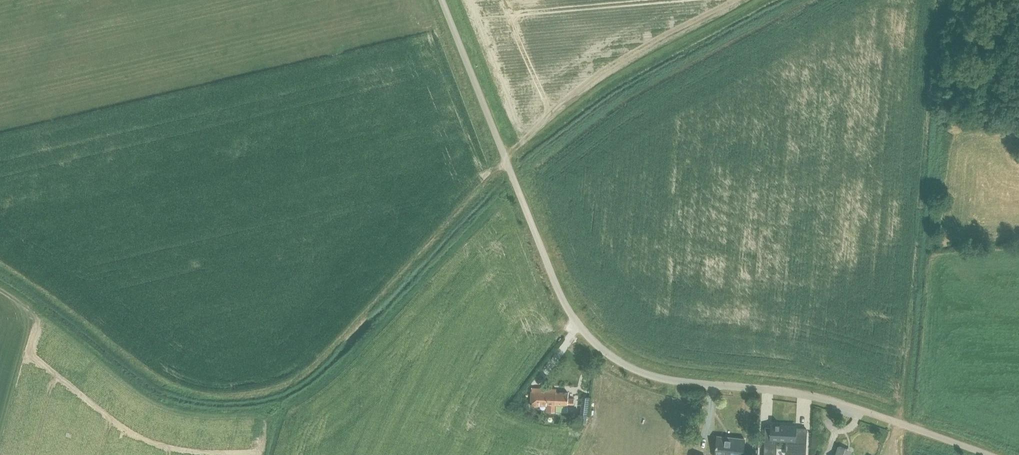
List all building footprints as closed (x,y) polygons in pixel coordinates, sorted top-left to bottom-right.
[(557,388),(532,388),(531,407),(540,407),(541,404),(547,404),(547,411),(556,412),(556,404),(574,404),(574,398),(569,398),(569,392),(556,392),(557,388)] [(582,409),(581,415),(587,416),(587,414),(588,410),(588,403),(589,397),(584,396),(583,396),(583,402),(582,409)] [(765,454),(776,454),(778,432),(787,432),(787,440),(802,441),(801,449),(807,449),(808,421),(798,420),(798,418),(773,417),(773,422),(767,421),(765,454)] [(716,454),(742,454),(744,438),(718,435),(716,454)] [(836,454),(846,454),(848,449),(839,446),(837,453),(836,454)]
